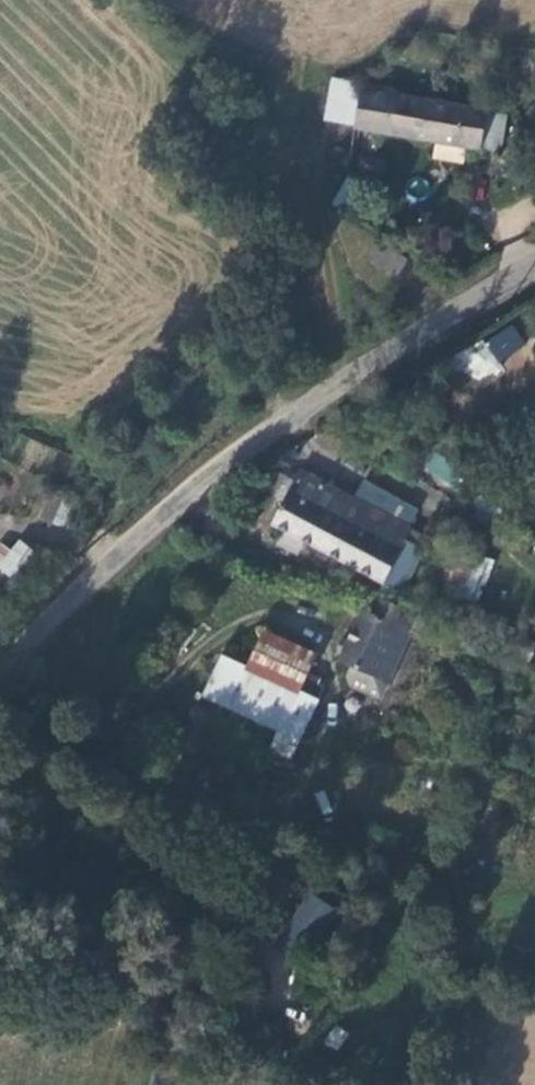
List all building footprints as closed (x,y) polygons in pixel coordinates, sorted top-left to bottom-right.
[(341,106),(369,114),(376,73),(348,68),(341,106)] [(494,136),(494,130),(500,100),(410,84),(410,79),(376,73),(369,114),(494,136)] [(381,145),(378,162),(395,165),(400,149),(381,145)] [(429,199),(382,171),(365,203),(394,219),(412,228),(429,199)] [(418,249),(388,231),(379,246),(410,265),(418,249)] [(511,323),(462,358),(478,381),(527,345),(511,323)] [(304,520),(361,553),(389,501),(312,459),(284,508),(304,520)] [(394,572),(422,521),(389,501),(361,553),(394,572)] [(38,569),(57,544),(34,529),(26,540),(17,536),(9,551),(38,569)] [(473,587),(488,543),(459,534),(445,578),(473,587)] [(9,600),(11,601),(21,586),(0,573),(0,612),(9,600)] [(388,687),(426,605),(389,586),(379,602),(374,600),(370,598),(356,629),(350,626),(345,636),(351,639),(347,647),(358,652),(354,662),(358,672),(388,687)] [(277,622),(260,657),(308,681),(316,667),(318,663),(326,646),(277,622)] [(230,641),(210,682),(311,730),(335,678),(329,675),(332,670),(318,663),(316,667),(308,681),(260,657),(230,641)] [(297,885),(274,919),(297,932),(320,898),(297,885)] [(337,1050),(348,1033),(335,1025),(324,1042),(337,1050)]
